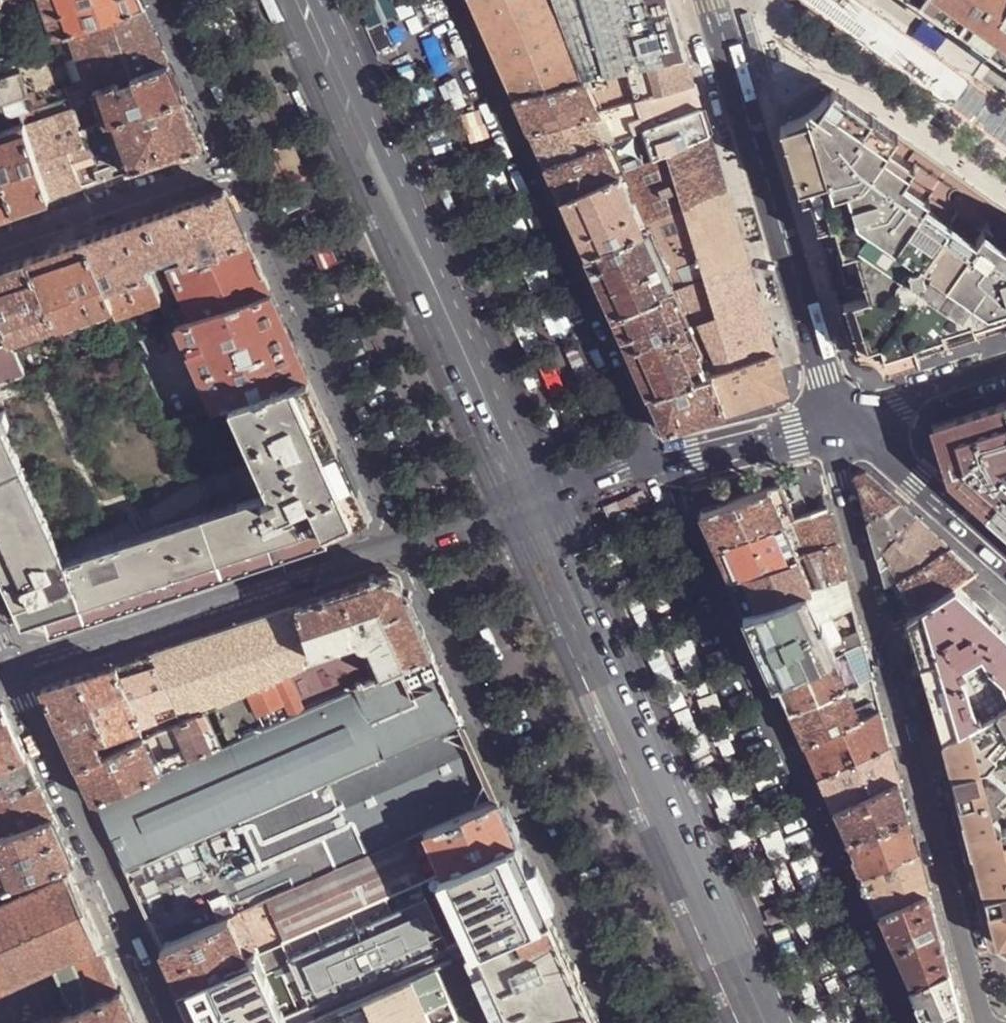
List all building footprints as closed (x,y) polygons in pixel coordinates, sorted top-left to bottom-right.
[(54,37),(70,32),(144,6),(142,0),(41,0),(54,37)] [(514,97),(581,81),(546,0),(470,0),(480,23),(504,76),(514,97)] [(581,81),(584,80),(599,76),(609,74),(628,70),(686,56),(669,0),(546,0),(581,81)] [(959,23),(975,0),(926,0),(959,23)] [(1005,56),(1005,0),(975,0),(959,23),(1005,56)] [(75,49),(152,22),(144,6),(70,32),(75,49)] [(246,9),(254,25),(261,22),(253,6),(246,9)] [(152,22),(75,49),(87,88),(93,86),(169,60),(155,29),(152,22)] [(87,88),(75,49),(0,75),(0,118),(19,112),(68,94),(86,88),(87,88)] [(694,81),(686,56),(628,70),(637,99),(694,81)] [(169,60),(93,86),(105,118),(108,117),(183,92),(175,73),(169,60)] [(628,70),(609,74),(612,89),(612,91),(593,98),(598,111),(626,102),(637,99),(628,70)] [(610,90),(612,89),(609,74),(599,76),(600,81),(607,80),(610,90)] [(781,110),(853,346),(881,337),(890,365),(1005,328),(1005,209),(821,79),(781,110)] [(523,117),(529,131),(592,112),(598,111),(593,98),(584,80),(581,81),(514,97),(523,117)] [(702,107),(694,81),(637,99),(626,102),(640,130),(645,128),(702,107)] [(81,127),(99,120),(86,88),(68,94),(81,127)] [(193,114),(183,92),(108,117),(127,167),(204,141),(193,114)] [(22,121),(48,195),(64,189),(81,183),(74,162),(77,161),(73,151),(86,146),(79,127),(81,127),(68,94),(19,112),(22,121)] [(598,111),(592,112),(604,143),(635,131),(640,130),(626,102),(598,111)] [(702,107),(645,128),(654,157),(709,132),(702,107)] [(604,143),(592,112),(529,131),(538,151),(545,166),(604,143)] [(81,183),(127,167),(108,117),(105,118),(99,120),(81,127),(79,127),(86,146),(73,151),(77,161),(74,162),(81,183)] [(48,195),(22,121),(0,128),(0,165),(15,206),(32,200),(48,195)] [(618,173),(644,161),(635,131),(604,143),(618,173)] [(728,191),(709,132),(654,157),(644,161),(618,173),(642,229),(728,191)] [(554,185),(560,200),(618,173),(604,143),(545,166),(554,185)] [(314,147),(322,164),(329,161),(321,144),(314,147)] [(15,206),(0,165),(0,211),(15,206)] [(574,230),(585,254),(642,229),(618,173),(560,200),(574,230)] [(226,190),(147,218),(164,256),(180,250),(183,260),(247,238),(235,211),(226,190)] [(748,258),(728,191),(642,229),(669,290),(748,258)] [(164,256),(147,218),(115,229),(85,239),(113,303),(117,313),(160,298),(149,273),(150,272),(146,263),(164,256)] [(599,286),(611,313),(669,290),(642,229),(585,254),(599,286)] [(258,262),(247,238),(183,260),(168,266),(167,266),(191,320),(272,292),(258,262)] [(28,259),(57,322),(94,310),(113,303),(85,239),(55,250),(28,259)] [(748,258),(669,290),(707,374),(713,373),(776,352),(748,258)] [(0,269),(0,312),(6,330),(9,340),(57,322),(28,259),(9,266),(0,269)] [(177,324),(191,320),(167,266),(150,272),(149,273),(160,298),(172,326),(177,324)] [(630,356),(648,395),(707,374),(669,290),(611,313),(630,356)] [(281,311),(272,292),(191,320),(177,324),(213,407),(229,401),(309,374),(299,352),(281,311)] [(94,310),(95,315),(110,310),(113,315),(117,313),(113,303),(94,310)] [(881,337),(853,346),(855,352),(861,352),(868,353),(875,356),(880,360),(884,367),(890,365),(881,337)] [(13,342),(0,347),(0,385),(27,376),(13,342)] [(788,390),(776,352),(713,373),(726,411),(788,390)] [(726,411),(713,373),(707,374),(648,395),(656,414),(664,432),(676,428),(726,411)] [(21,625),(44,617),(51,635),(60,632),(223,577),(330,541),(324,528),(370,509),(353,472),(337,435),(322,404),(309,374),(229,401),(269,492),(121,540),(62,560),(53,539),(2,424),(10,421),(5,410),(0,413),(0,577),(21,625)] [(608,399),(602,396),(598,402),(602,412),(608,415),(612,409),(608,399)] [(987,509),(1005,487),(1005,469),(997,461),(1005,459),(1005,410),(1004,403),(933,425),(950,476),(987,509)] [(997,461),(1005,469),(1005,459),(997,461)] [(435,468),(434,468),(427,471),(426,472),(428,475),(429,476),(436,474),(437,471),(435,468)] [(916,515),(867,470),(856,474),(877,555),(916,515)] [(711,509),(701,513),(709,531),(715,544),(794,518),(780,486),(776,487),(711,509)] [(1005,526),(1005,487),(987,509),(1005,526)] [(823,508),(794,518),(808,549),(838,540),(828,506),(823,508)] [(371,524),(373,517),(370,509),(324,528),(330,541),(363,531),(366,529),(371,524)] [(629,514),(622,517),(621,524),(628,528),(634,526),(636,518),(629,514)] [(916,515),(877,555),(886,589),(900,579),(950,546),(916,515)] [(794,518),(715,544),(723,562),(729,576),(808,549),(794,518)] [(838,540),(808,549),(822,583),(847,574),(838,540)] [(900,579),(920,609),(957,584),(977,570),(950,546),(900,579)] [(808,549),(729,576),(738,595),(744,608),(822,583),(808,549)] [(822,583),(744,608),(753,629),(768,663),(775,678),(832,654),(864,641),(847,574),(822,583)] [(297,604),(312,653),(340,644),(365,636),(369,644),(382,674),(432,652),(423,631),(407,595),(400,581),(387,575),(297,604)] [(957,584),(920,609),(908,617),(944,739),(993,710),(1005,703),(1005,630),(957,584)] [(297,604),(150,653),(171,700),(312,653),(297,604)] [(365,636),(340,644),(342,652),(369,644),(365,636)] [(846,686),(873,675),(864,641),(832,654),(846,686)] [(353,687),(382,674),(369,644),(342,652),(315,662),(215,706),(219,717),(230,741),(353,687)] [(446,682),(432,652),(382,674),(353,687),(384,755),(463,719),(446,682)] [(171,700),(150,653),(115,665),(142,724),(176,712),(171,700)] [(789,709),(846,686),(832,654),(775,678),(783,697),(789,709)] [(142,724),(115,665),(79,676),(107,736),(142,724)] [(860,718),(882,709),(873,675),(846,686),(860,718)] [(42,689),(78,767),(113,751),(107,736),(79,676),(42,689)] [(804,743),(860,718),(846,686),(789,709),(798,729),(804,743)] [(94,802),(126,872),(241,820),(331,779),(384,755),(353,687),(230,741),(220,746),(160,773),(94,802)] [(2,701),(0,702),(0,770),(26,756),(2,701)] [(944,739),(998,942),(1005,947),(1005,703),(993,710),(944,739)] [(891,744),(882,709),(860,718),(804,743),(813,762),(818,775),(891,744)] [(160,773),(220,746),(209,721),(204,710),(144,737),(160,773)] [(230,741),(219,717),(209,721),(220,746),(230,741)] [(499,798),(463,719),(384,755),(331,779),(241,820),(275,899),(499,798)] [(160,773),(144,737),(113,751),(78,767),(94,802),(160,773)] [(833,807),(899,778),(891,744),(818,775),(826,793),(833,807)] [(0,770),(0,787),(3,794),(38,783),(26,756),(0,770)] [(847,839),(908,812),(899,778),(833,807),(841,826),(847,839)] [(38,783),(3,794),(0,796),(0,835),(54,816),(38,783)] [(270,947),(442,871),(516,837),(506,814),(499,798),(275,899),(252,910),(270,947)] [(861,871),(918,847),(908,812),(847,839),(855,858),(861,871)] [(54,816),(0,835),(0,886),(19,879),(65,863),(66,864),(74,861),(54,816)] [(126,872),(162,950),(230,919),(247,912),(252,910),(275,899),(241,820),(126,872)] [(524,855),(516,837),(442,871),(477,948),(551,915),(541,893),(524,855)] [(879,910),(929,889),(918,847),(861,871),(872,893),(879,910)] [(23,890),(69,871),(66,864),(65,863),(19,879),(23,890)] [(69,871),(23,890),(0,901),(0,988),(53,964),(98,943),(101,942),(69,871)] [(442,871),(270,947),(256,953),(289,1022),(310,1022),(462,955),(473,950),(477,948),(442,871)] [(910,981),(950,964),(929,889),(879,910),(896,948),(910,981)] [(270,947),(252,910),(247,912),(230,919),(248,957),(256,953),(270,947)] [(551,915),(477,948),(473,950),(506,1022),(583,1022),(598,1020),(589,999),(573,964),(557,928),(551,915)] [(248,957),(230,919),(162,950),(179,988),(248,957)] [(53,964),(74,1009),(118,989),(98,943),(53,964)] [(473,950),(462,955),(493,1022),(506,1022),(473,950)] [(256,953),(248,957),(179,988),(195,1022),(289,1022),(256,953)] [(462,955),(310,1022),(493,1022),(462,955)] [(950,964),(910,981),(929,1022),(966,1022),(950,964)] [(122,988),(118,989),(74,1009),(48,1020),(49,1022),(137,1022),(122,988)]
